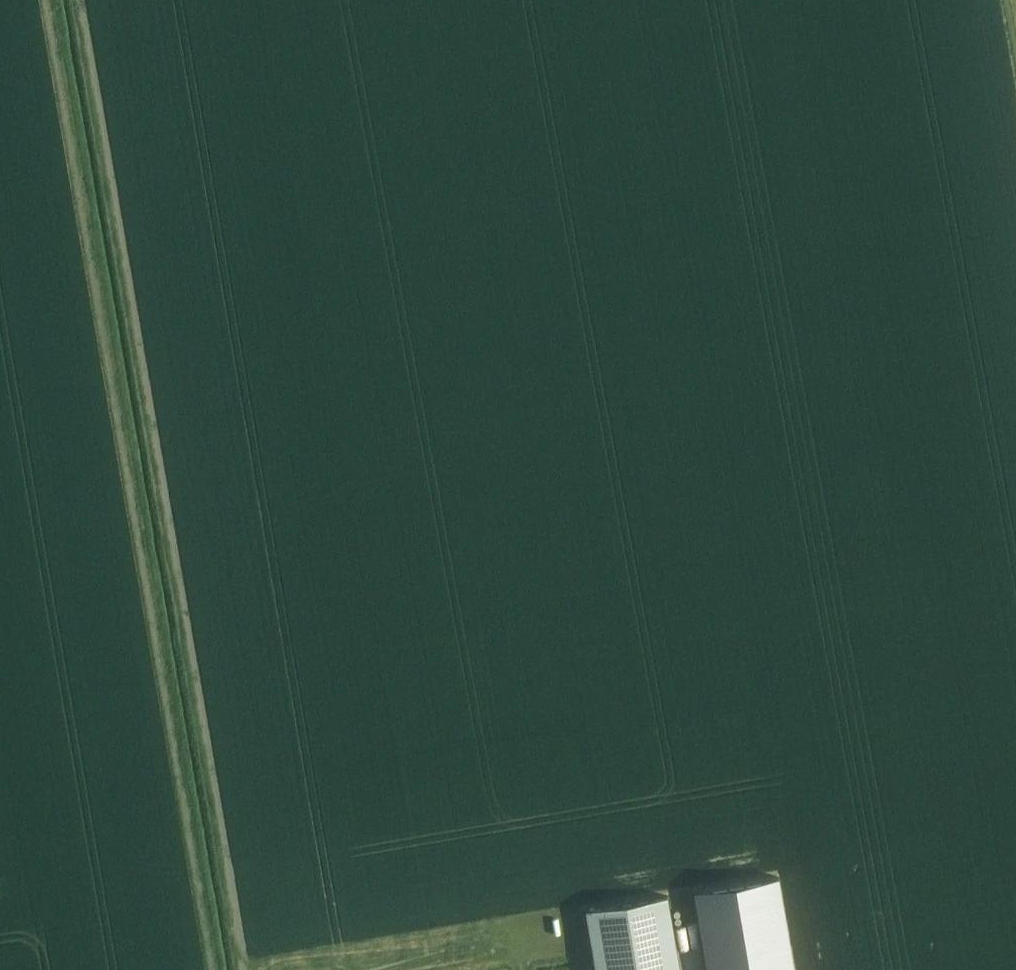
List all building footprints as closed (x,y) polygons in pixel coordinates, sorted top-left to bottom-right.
[(696,893),(710,969),(794,969),(779,879),(696,893)] [(668,898),(585,911),(595,969),(682,969),(668,898)]
